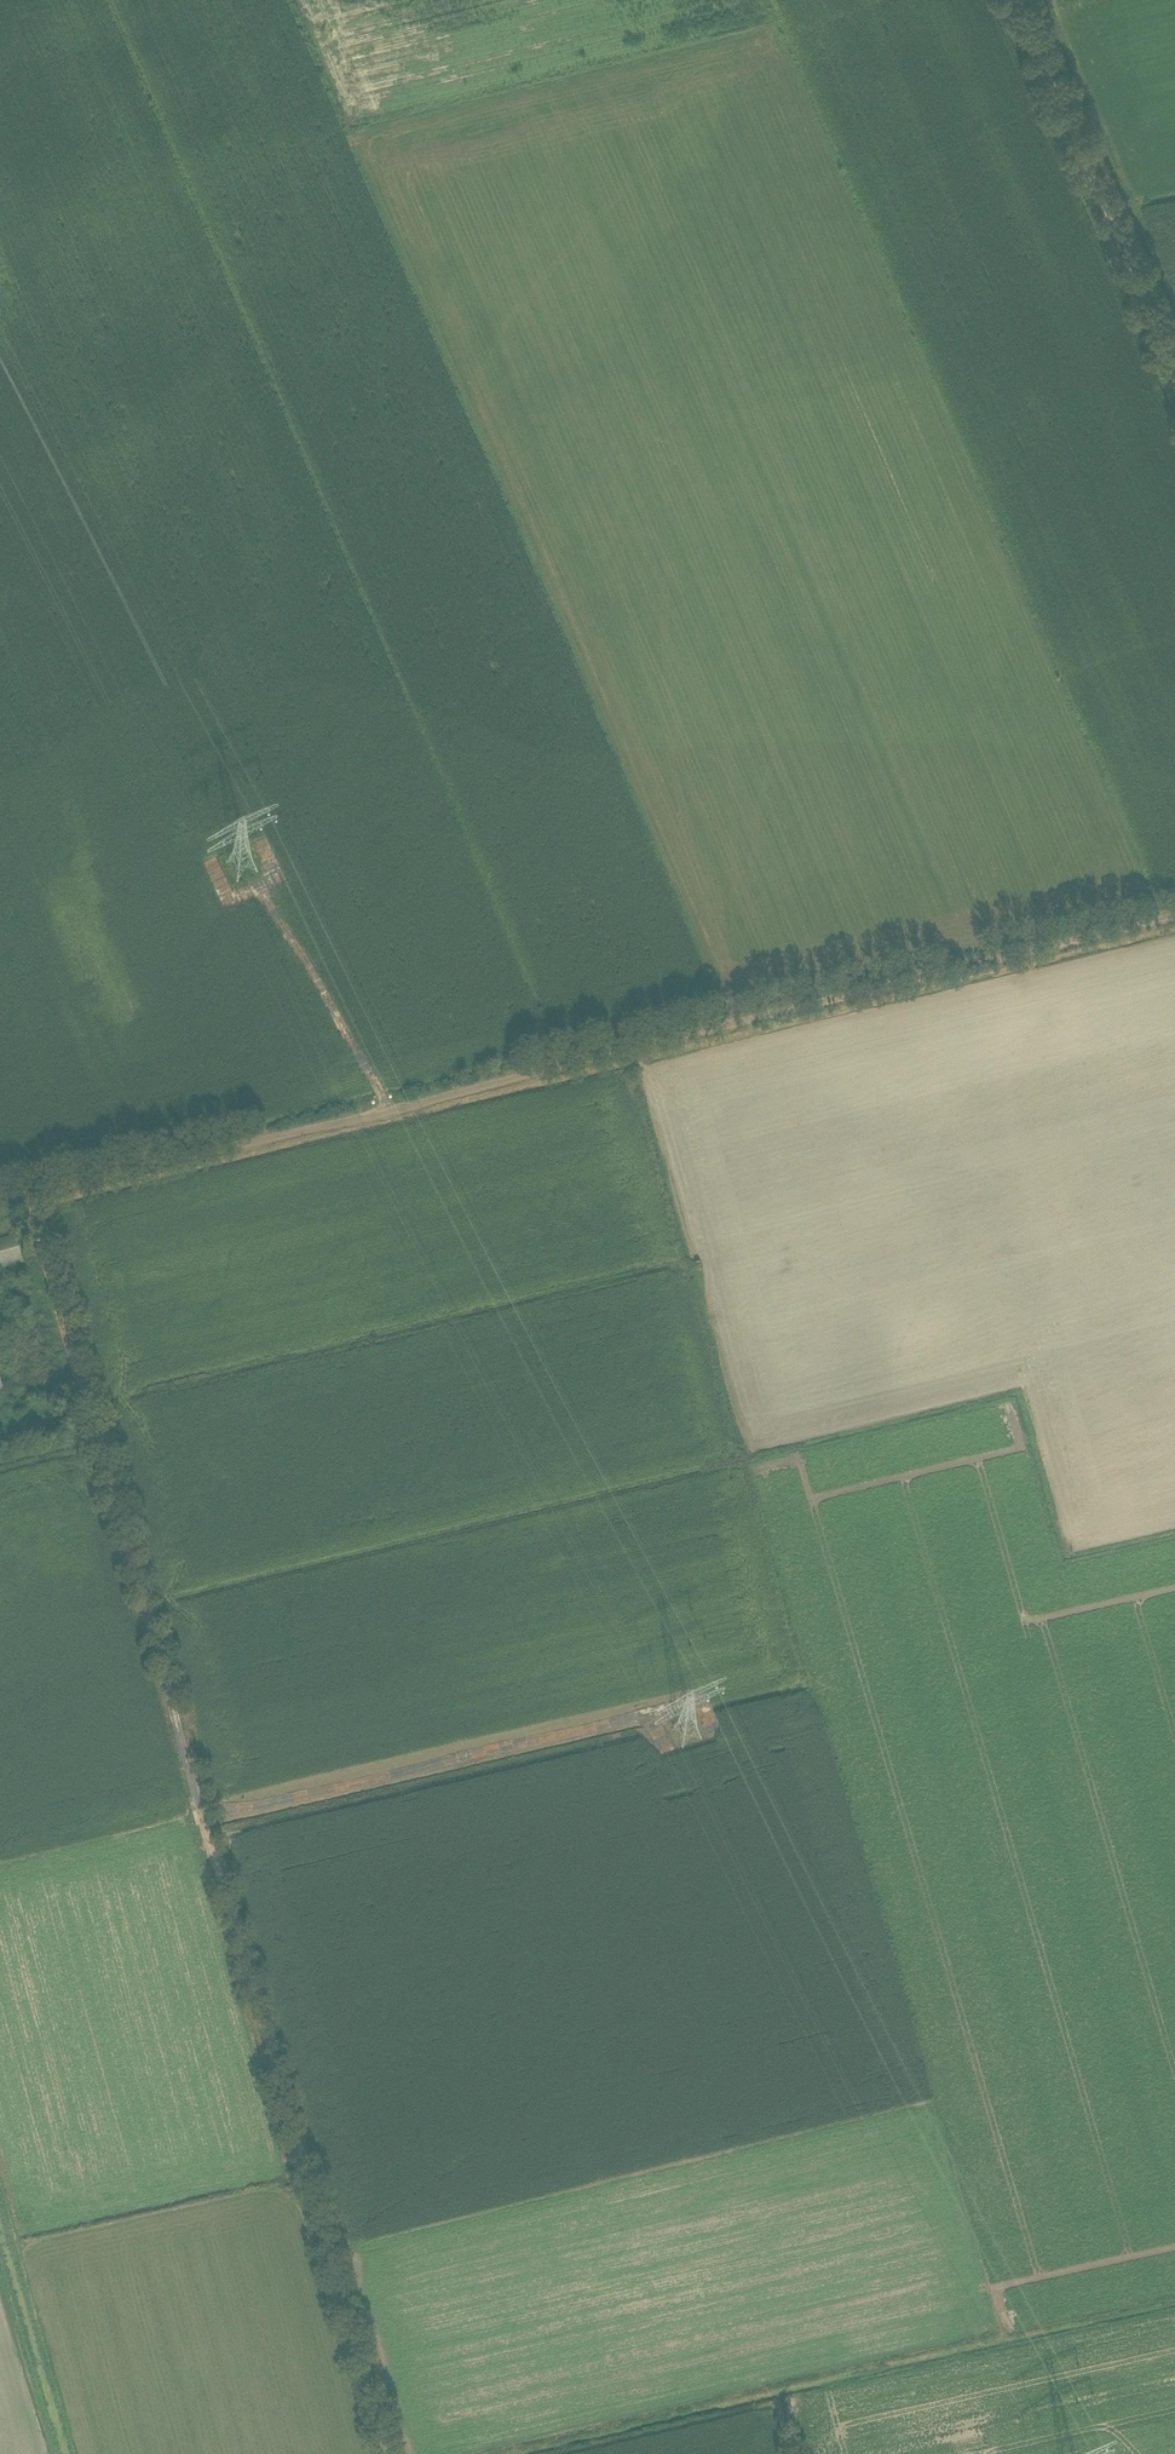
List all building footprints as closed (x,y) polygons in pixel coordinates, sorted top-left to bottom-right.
[(23,1263),(20,1252),(15,1237),(0,1241),(0,1270),(23,1263)]
